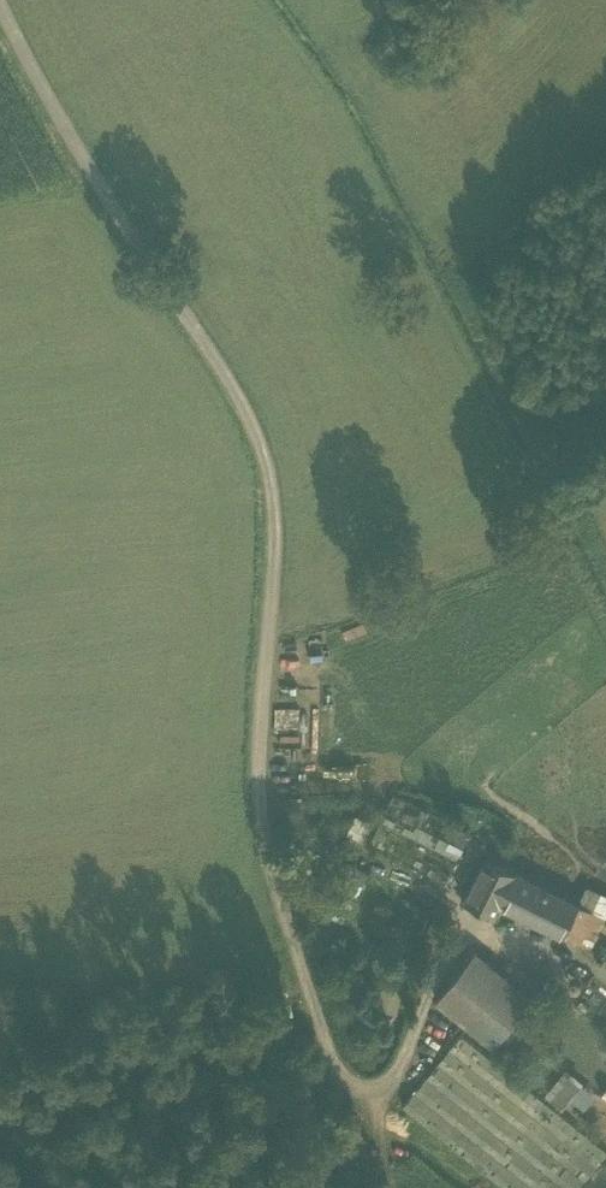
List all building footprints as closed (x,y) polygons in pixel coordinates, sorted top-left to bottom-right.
[(471,831),(394,792),(367,847),(444,886),(471,831)] [(517,871),(487,856),(466,899),(496,914),(501,903),(517,871)] [(501,903),(539,922),(555,890),(517,871),(501,903)] [(580,903),(555,890),(539,922),(564,934),(580,903)] [(605,916),(580,903),(564,934),(590,947),(605,916)] [(437,999),(450,1010),(489,961),(476,950),(437,999)] [(578,991),(605,1013),(605,955),(578,991)] [(533,997),(489,961),(450,1010),(495,1046),(533,997)] [(463,1033),(404,1107),(505,1187),(579,1187),(605,1153),(605,1147),(463,1033)] [(566,1063),(545,1091),(563,1105),(585,1078),(566,1063)]
